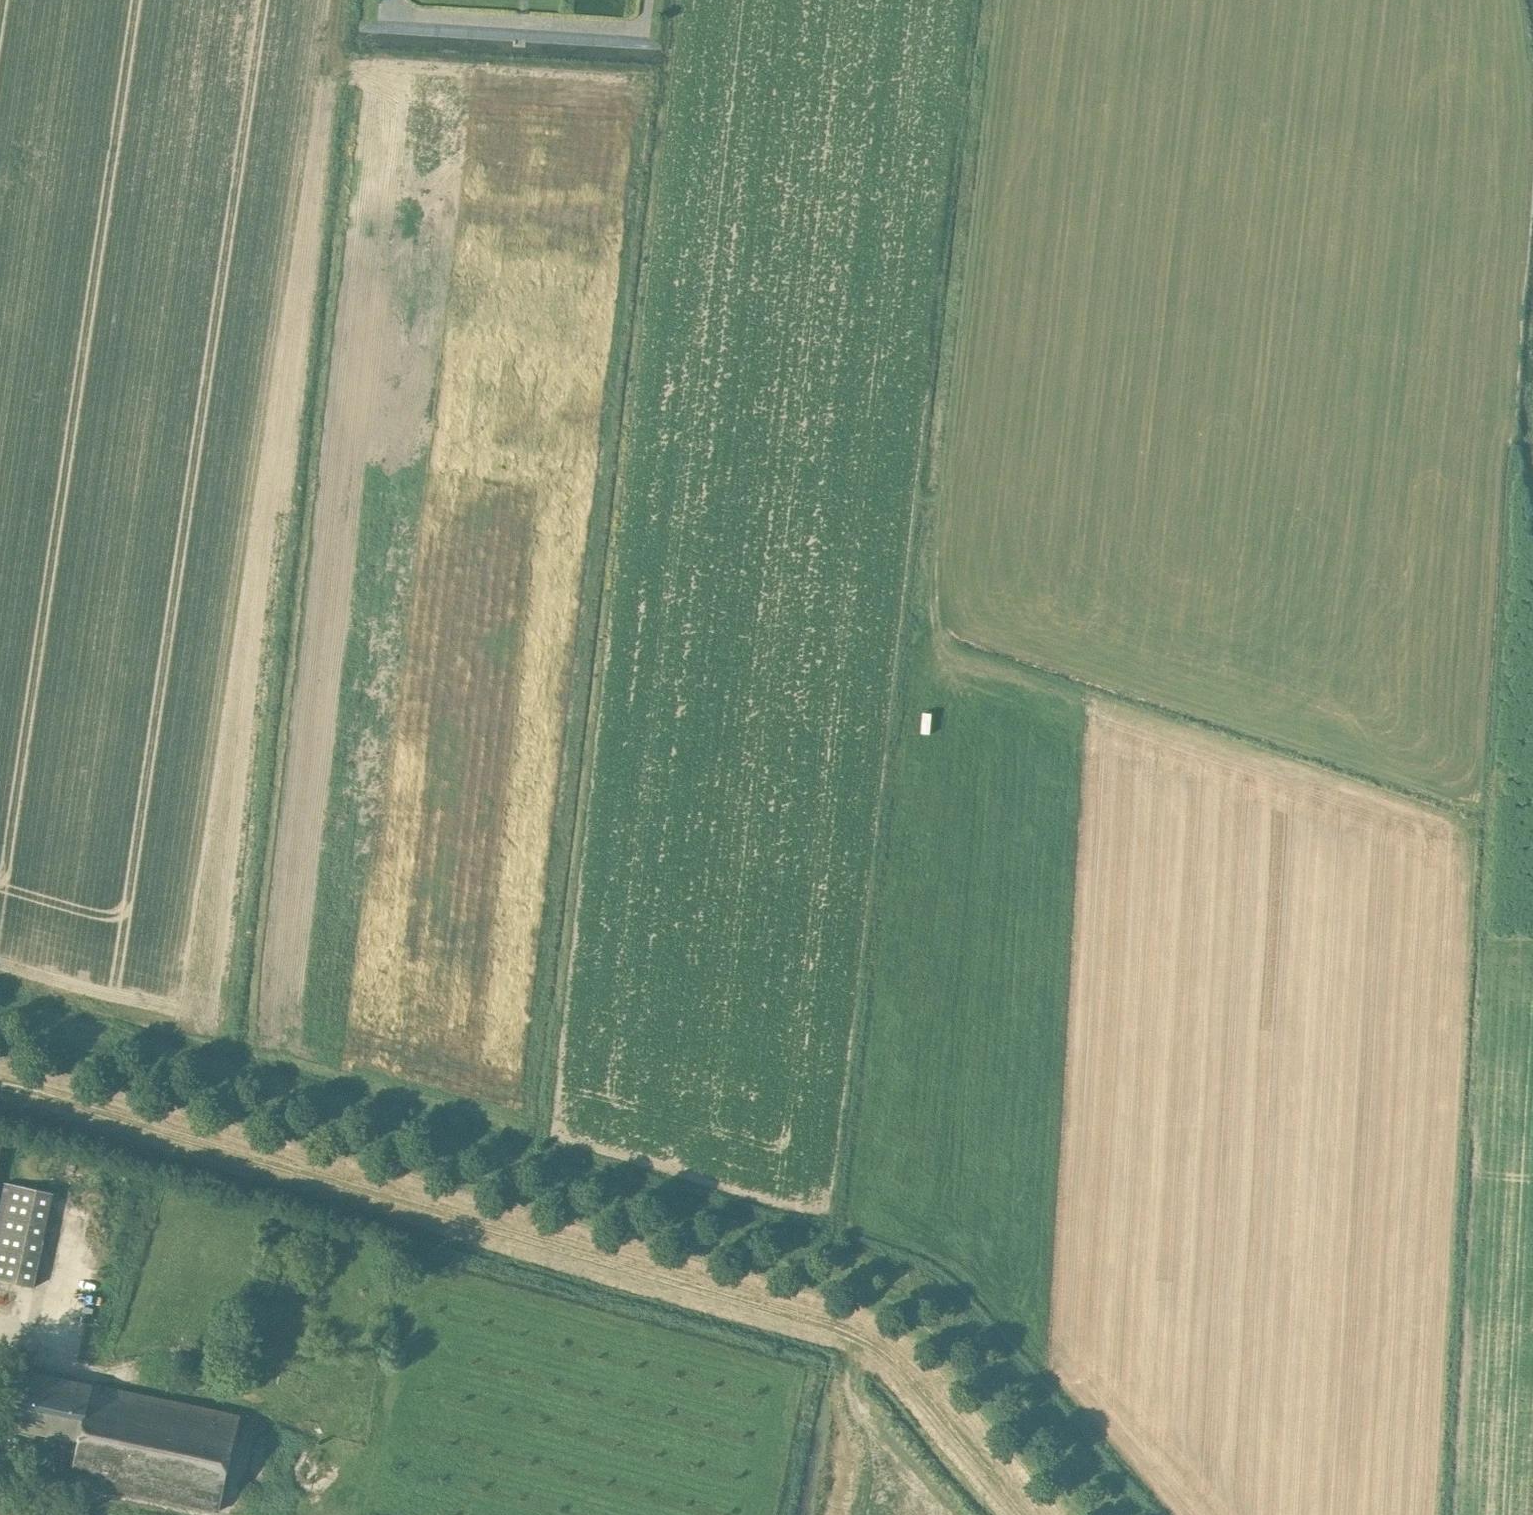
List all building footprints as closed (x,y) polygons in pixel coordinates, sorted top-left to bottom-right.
[(31,1289),(52,1195),(4,1184),(0,1205),(0,1283),(31,1289)] [(238,1418),(28,1375),(17,1431),(79,1444),(71,1480),(219,1511),(238,1418)]
